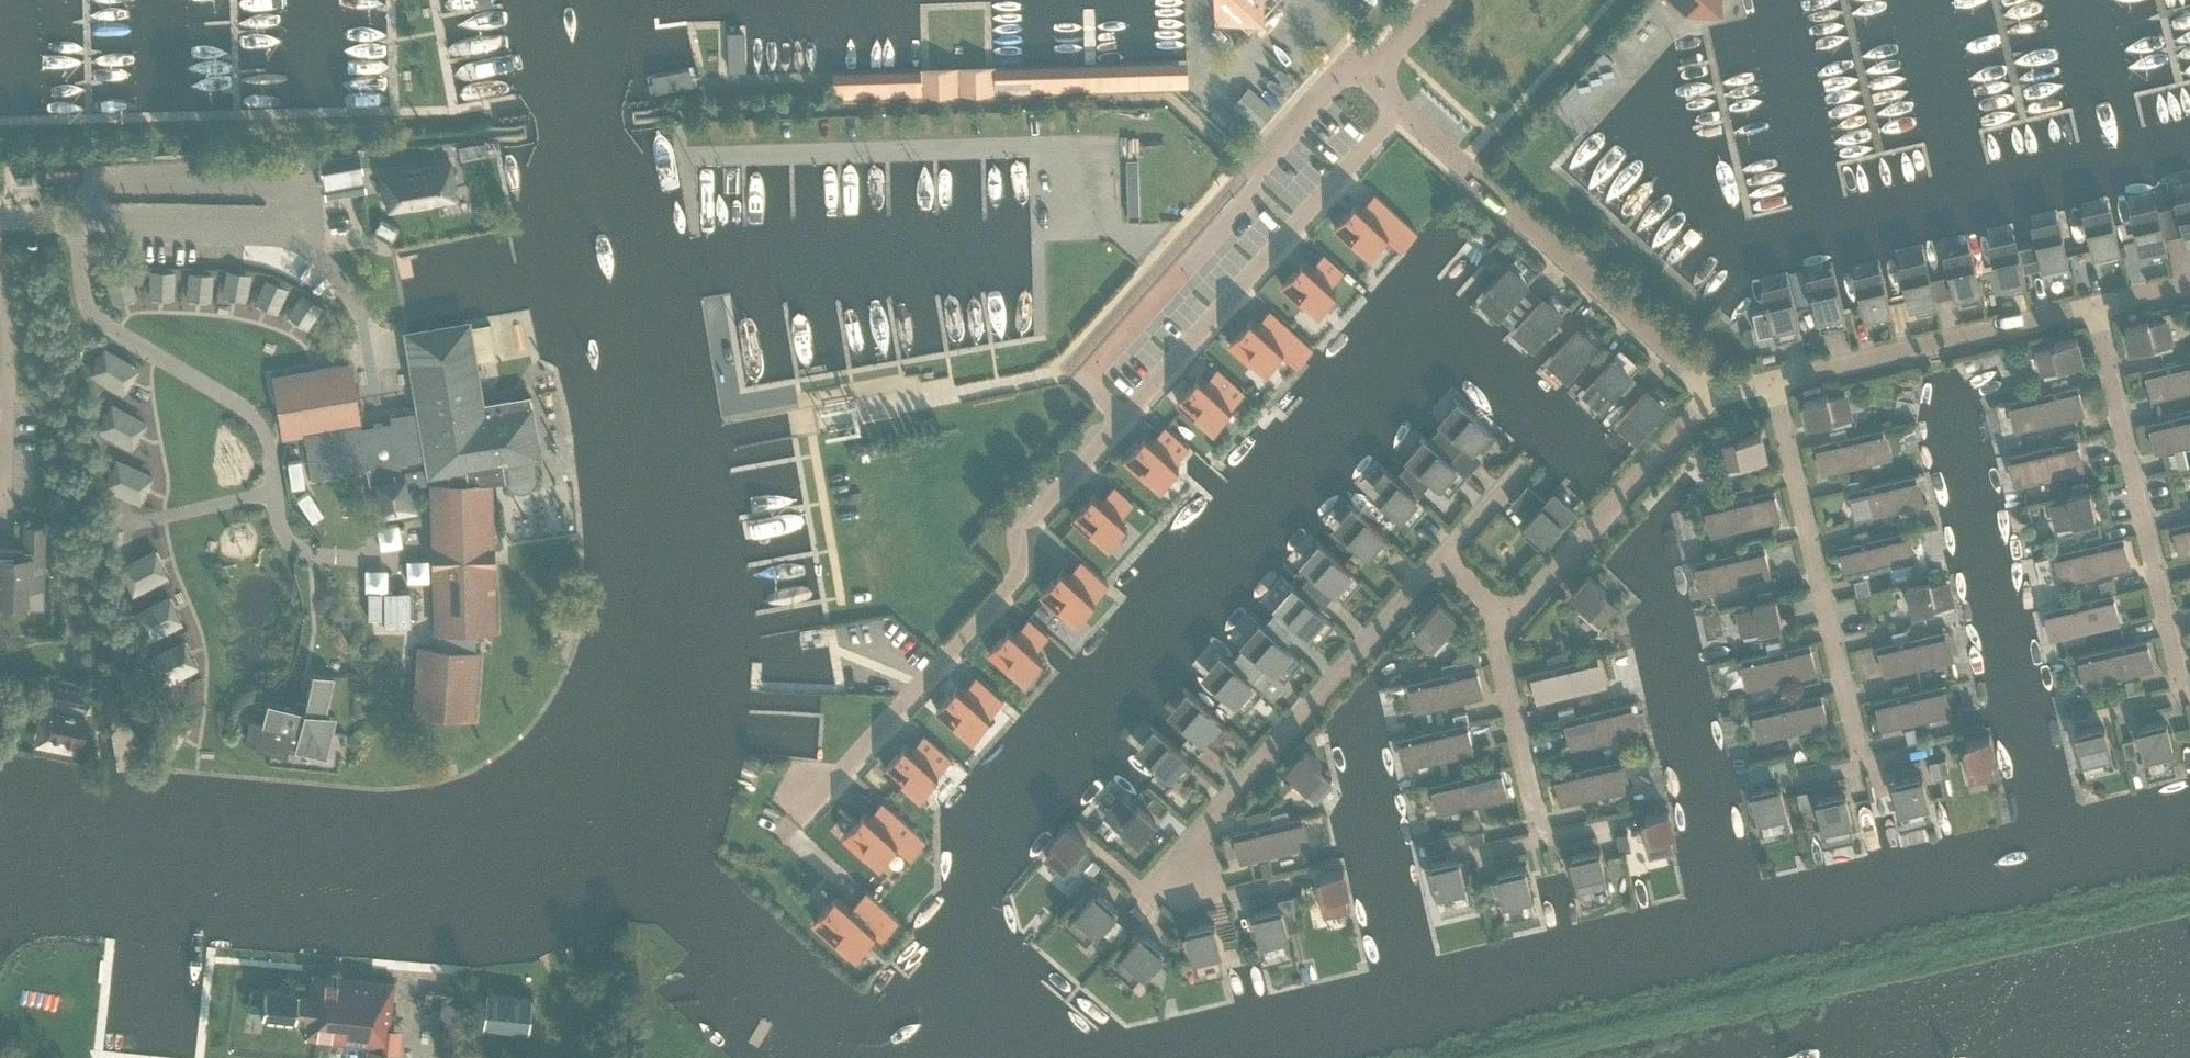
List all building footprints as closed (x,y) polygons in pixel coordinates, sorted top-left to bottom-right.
[(1216,18),(1235,17),(1249,31),(1278,0),(1215,0),(1216,18)] [(1686,13),(1688,13),(1688,12),(1707,11),(1707,0),(1672,0),(1686,13)] [(1602,53),(1604,51),(1603,50),(1556,102),(1557,103),(1559,100),(1571,111),(1614,64),(1602,53)] [(835,97),(1187,87),(1186,62),(834,72),(835,97)] [(485,142),(457,146),(460,161),(487,156),(485,142)] [(343,154),(328,155),(331,190),(354,189),(351,153),(343,154)] [(1138,160),(1127,160),(1129,221),(1140,220),(1138,160)] [(452,197),(451,188),(454,187),(450,162),(379,174),(383,199),(386,198),(388,208),(452,197)] [(1356,202),(1335,226),(1358,246),(1364,241),(1373,249),(1387,236),(1402,249),(1417,232),(1375,193),(1362,208),(1356,202)] [(2159,213),(2165,237),(2183,233),(2186,246),(2189,245),(2189,195),(2174,199),(2175,205),(2158,209),(2159,213)] [(2129,209),(2140,257),(2146,255),(2147,262),(2168,257),(2166,250),(2168,249),(2157,203),(2129,209)] [(2100,264),(2121,259),(2119,252),(2121,252),(2110,205),(2082,211),(2087,233),(2088,233),(2094,258),(2099,257),(2100,264)] [(2042,244),(2019,249),(2025,272),(2047,267),(2049,275),(2069,271),(2058,222),(2038,227),(2042,244)] [(1596,240),(1609,252),(1618,242),(1604,230),(1596,240)] [(2019,250),(2019,249),(2016,235),(1988,242),(1993,263),(1994,263),(2000,289),(2004,288),(2006,294),(2027,290),(2025,283),(2027,282),(2025,272),(2024,272),(2019,250)] [(1931,279),(1936,300),(1959,295),(1961,305),(1982,300),(1980,293),(1982,292),(1971,246),(1943,252),(1948,275),(1931,279)] [(1304,262),(1283,285),(1306,306),(1312,301),(1321,309),(1337,292),(1332,286),(1345,272),(1325,255),(1312,269),(1304,262)] [(1904,284),(1910,310),(1915,309),(1916,315),(1937,310),(1935,303),(1937,303),(1926,256),(1898,263),(1903,284),(1904,284)] [(1498,316),(1502,319),(1514,307),(1510,303),(1534,276),(1518,262),(1485,299),(1501,313),(1498,316)] [(272,274),(259,265),(246,285),(258,293),(272,274)] [(1859,295),(1865,320),(1870,319),(1871,326),(1892,321),(1890,314),(1892,314),(1881,267),(1853,273),(1858,295),(1859,295)] [(1812,297),(1818,322),(1823,321),(1824,328),(1845,323),(1843,315),(1845,315),(1835,269),(1806,275),(1811,297),(1812,297)] [(1768,309),(1752,313),(1758,337),(1778,333),(1779,338),(1800,333),(1798,326),(1800,326),(1789,279),(1761,286),(1765,307),(1767,306),(1768,309)] [(295,290),(283,281),(269,301),(281,310),(295,290)] [(1520,329),(1535,343),(1569,306),(1553,292),(1520,329)] [(304,325),(317,304),(305,297),(292,317),(304,325)] [(1252,319),(1231,343),(1254,364),(1259,358),(1269,367),(1282,352),(1298,366),(1304,360),(1303,359),(1312,350),(1313,351),(1314,349),(1271,311),(1258,325),(1252,319)] [(2130,348),(2140,346),(2142,351),(2171,344),(2166,321),(2149,325),(2148,320),(2125,325),(2130,348)] [(531,484),(533,479),(534,473),(531,457),(538,456),(528,396),(480,404),(466,323),(405,333),(419,411),(389,415),(390,422),(359,427),(348,364),(272,376),(282,436),(302,433),(310,478),(375,467),(377,482),(374,482),(377,494),(371,495),(375,517),(415,511),(411,488),(405,489),(403,477),(401,478),(398,463),(427,458),(429,473),(448,470),(450,484),(431,485),(435,632),(439,632),(438,649),(418,648),(413,713),(473,717),(477,652),(473,651),(474,630),(494,630),(490,482),(489,482),(489,480),(505,478),(507,483),(511,487),(516,490),(522,490),(527,488),(531,484)] [(1574,371),(1577,374),(1594,356),(1590,352),(1603,337),(1587,323),(1554,360),(1571,375),(1574,371)] [(1751,328),(1742,330),(1746,346),(1755,344),(1751,328)] [(2073,367),(2071,362),(2081,359),(2076,336),(2053,342),(2054,347),(2038,350),(2043,374),(2073,367)] [(1622,353),(1608,369),(1594,356),(1577,374),(1592,387),(1588,391),(1604,405),(1638,368),(1622,353)] [(2142,371),(2142,372),(2144,371),(2150,396),(2189,387),(2189,360),(2142,371)] [(1199,378),(1178,401),(1202,423),(1206,418),(1216,427),(1246,393),(1219,369),(1206,383),(1199,378)] [(2067,379),(2051,383),(2053,391),(2069,388),(2067,379)] [(1672,398),(1656,384),(1623,421),(1639,435),(1672,398)] [(2078,387),(2080,386),(2079,385),(2069,388),(2053,391),(2006,402),(2007,403),(2011,402),(2016,427),(2034,423),(2083,412),(2078,387)] [(1827,394),(1804,399),(1809,422),(1819,420),(1821,426),(1850,419),(1845,395),(1828,399),(1827,394)] [(1445,420),(1449,423),(1431,444),(1449,460),(1467,439),(1483,453),(1497,437),(1460,404),(1445,420)] [(2146,424),(2146,425),(2148,424),(2154,450),(2189,441),(2189,414),(2146,424)] [(1147,436),(1125,459),(1149,480),(1155,474),(1165,484),(1181,466),(1177,463),(1190,449),(1165,427),(1153,442),(1147,436)] [(1882,430),(1886,429),(1885,428),(1846,437),(1831,440),(1812,445),(1813,446),(1815,445),(1820,470),(1869,459),(1887,454),(1882,430)] [(1844,428),(1829,431),(1831,440),(1846,437),(1844,428)] [(2079,439),(2078,431),(2062,435),(2064,443),(2079,440),(2079,439)] [(1757,463),(1755,457),(1765,455),(1760,432),(1737,437),(1738,442),(1722,446),(1727,470),(1757,463)] [(2034,477),(2083,466),(2077,441),(2079,441),(2079,440),(2064,443),(2006,457),(2010,456),(2016,481),(2034,477)] [(1435,476),(1450,490),(1464,474),(1427,441),(1413,457),(1417,461),(1398,481),(1416,497),(1435,476)] [(2188,467),(2184,449),(2174,451),(2178,469),(2188,467)] [(1411,521),(1425,505),(1387,472),(1373,488),(1411,521)] [(1848,492),(1853,517),(1902,506),(1902,505),(1920,501),(1915,476),(1919,475),(1918,474),(1860,488),(1849,490),(1845,491),(1846,492),(1848,492)] [(1860,488),(1858,480),(1847,482),(1849,490),(1860,488)] [(1093,494),(1072,518),(1088,532),(1088,531),(1096,538),(1098,535),(1105,540),(1116,527),(1121,531),(1127,524),(1121,518),(1134,504),(1114,486),(1106,496),(1103,500),(1103,499),(1101,501),(1093,494)] [(1751,486),(1735,490),(1737,498),(1753,494),(1751,486)] [(1730,527),(1780,516),(1774,491),(1776,490),(1776,489),(1753,494),(1737,498),(1703,506),(1703,507),(1707,506),(1713,531),(1730,527)] [(2086,522),(2085,516),(2095,514),(2090,491),(2067,496),(2068,501),(2051,505),(2057,529),(2086,522)] [(1538,548),(1571,511),(1555,497),(1547,506),(1544,503),(1532,492),(1518,508),(1530,519),(1533,522),(1522,534),(1538,548)] [(1377,558),(1392,543),(1354,509),(1340,525),(1377,558)] [(2178,552),(2189,549),(2189,522),(2170,527),(2170,528),(2172,527),(2178,552)] [(46,526),(23,525),(22,556),(0,555),(0,604),(29,605),(29,608),(43,608),(45,557),(46,526)] [(1866,531),(1853,534),(1855,543),(1868,540),(1869,540),(1867,530),(1866,531)] [(1838,548),(1844,573),(1893,562),(1911,557),(1905,532),(1909,532),(1909,531),(1869,540),(1868,540),(1855,543),(1836,547),(1837,548),(1838,548)] [(2099,533),(2085,537),(2087,546),(2101,542),(2099,533)] [(2123,538),(2125,538),(2125,537),(2101,542),(2087,546),(2052,554),(2052,555),(2056,554),(2062,579),(2080,575),(2129,564),(2123,538)] [(1762,538),(1747,542),(1749,550),(1764,546),(1762,538)] [(1764,547),(1766,547),(1766,546),(1764,546),(1749,550),(1693,563),(1693,564),(1697,563),(1703,588),(1720,583),(1721,584),(1770,572),(1764,547)] [(1307,562),(1315,569),(1296,591),(1310,603),(1320,612),(1338,590),(1345,596),(1359,580),(1321,547),(1307,562)] [(1062,570),(1040,594),(1064,615),(1070,609),(1079,618),(1088,607),(1089,607),(1108,585),(1081,561),(1076,567),(1069,574),(1068,575),(1062,570)] [(1615,607),(1602,595),(1606,592),(1588,576),(1572,594),(1580,601),(1576,605),(1599,625),(1615,607)] [(1867,578),(1854,581),(1857,595),(1870,592),(1867,578)] [(1922,606),(1923,611),(1952,605),(1947,581),(1930,585),(1929,580),(1906,585),(1911,608),(1922,606)] [(2110,580),(2099,582),(2100,587),(2102,595),(2113,593),(2114,593),(2112,580),(2110,580)] [(1758,591),(1757,592),(1757,594),(1759,601),(1773,598),(1771,588),(1758,591)] [(1295,589),(1281,605),(1262,627),(1277,640),(1285,647),(1303,625),(1318,639),(1332,623),(1320,612),(1310,603),(1296,591),(1295,589)] [(2070,631),(2119,620),(2113,595),(2115,595),(2115,594),(2042,610),(2042,611),(2046,610),(2052,635),(2070,631)] [(1738,611),(1743,635),(1773,628),(1771,623),(1781,620),(1776,597),(1773,598),(1759,601),(1753,603),(1754,607),(1738,611)] [(1432,651),(1452,629),(1448,625),(1455,617),(1437,601),(1422,619),(1425,622),(1414,635),(1432,651)] [(1011,628),(990,652),(1014,673),(1019,668),(1028,677),(1045,659),(1037,652),(1050,637),(1031,620),(1018,635),(1011,628)] [(1285,676),(1299,660),(1285,647),(1277,640),(1262,627),(1248,643),(1252,646),(1234,666),(1261,690),(1279,670),(1285,676)] [(1944,632),(1948,631),(1948,630),(1909,639),(1893,642),(1875,647),(1875,648),(1877,647),(1882,672),(1932,661),(1950,656),(1944,632)] [(1909,639),(1906,630),(1891,633),(1893,642),(1909,639)] [(2147,641),(2149,641),(2148,640),(2075,656),(2076,657),(2080,656),(2085,681),(2103,677),(2152,666),(2147,641)] [(1779,641),(1766,644),(1768,653),(1781,650),(1779,641)] [(1766,681),(1815,670),(1809,645),(1811,644),(1811,643),(1781,650),(1768,653),(1738,660),(1738,661),(1742,660),(1748,685),(1766,681)] [(1565,652),(1545,657),(1548,668),(1568,664),(1569,664),(1566,652),(1565,652)] [(1528,674),(1530,674),(1535,699),(1603,683),(1597,658),(1601,657),(1600,656),(1569,664),(1568,664),(1548,668),(1528,673),(1528,674)] [(1246,707),(1260,691),(1223,658),(1209,674),(1246,707)] [(1456,663),(1442,666),(1444,673),(1457,670),(1456,663)] [(1405,684),(1409,684),(1415,709),(1482,693),(1477,668),(1478,667),(1478,666),(1405,684)] [(287,749),(325,757),(334,716),(324,714),(333,677),(311,672),(303,709),(266,701),(261,723),(249,721),(244,740),(257,743),(255,749),(286,756),(287,749)] [(957,686),(936,710),(960,731),(965,725),(975,733),(984,723),(1004,702),(976,677),(971,683),(972,683),(965,691),(964,690),(963,692),(957,686)] [(2134,679),(2124,681),(2127,694),(2137,692),(2134,679)] [(1909,692),(1907,684),(1892,687),(1894,696),(1909,692)] [(1874,702),(1880,727),(1929,716),(1929,715),(1947,711),(1941,686),(1945,685),(1872,701),(1872,702),(1874,702)] [(86,706),(87,706),(89,694),(57,688),(48,736),(80,742),(85,717),(84,717),(86,706)] [(1781,695),(1780,695),(1781,702),(1782,702),(1798,698),(1799,698),(1797,691),(1796,691),(1781,695)] [(4,694),(0,712),(12,714),(15,696),(4,694)] [(1213,744),(1227,728),(1190,695),(1175,711),(1213,744)] [(1821,696),(1823,696),(1823,695),(1750,711),(1750,712),(1754,711),(1760,736),(1778,732),(1827,721),(1821,696)] [(1636,729),(1630,704),(1634,703),(1634,702),(1561,719),(1561,720),(1563,720),(1569,745),(1636,729)] [(2189,719),(2189,703),(2179,706),(2183,721),(2189,719)] [(1573,707),(1558,711),(1560,719),(1575,715),(1573,707)] [(1466,713),(1452,716),(1453,717),(1455,726),(1469,723),(1466,713)] [(2166,724),(2165,725),(2164,720),(2138,726),(2139,730),(2137,731),(2143,756),(2146,755),(2149,768),(2172,762),(2169,750),(2172,749),(2166,724)] [(1467,724),(1469,724),(1469,723),(1455,726),(1396,740),(1396,741),(1400,740),(1405,765),(1473,749),(1467,724)] [(2103,729),(2102,725),(2076,731),(2077,735),(2075,735),(2081,760),(2084,760),(2087,772),(2110,767),(2107,754),(2110,754),(2105,729),(2103,729)] [(1914,728),(1904,730),(1907,743),(1917,740),(1914,728)] [(1180,781),(1194,765),(1157,732),(1143,748),(1180,781)] [(905,744),(884,768),(907,789),(913,783),(923,791),(932,781),(932,782),(952,760),(924,735),(918,742),(919,742),(913,749),(912,749),(911,750),(905,744)] [(1963,752),(1970,781),(1993,776),(1989,759),(1994,758),(1989,735),(1966,740),(1968,751),(1963,752)] [(2133,743),(2122,745),(2125,760),(2136,758),(2133,743)] [(1187,755),(1196,764),(1202,757),(1193,749),(1187,755)] [(1289,769),(1296,776),(1292,780),(1315,800),(1331,782),(1318,771),(1322,767),(1304,752),(1289,769)] [(1787,758),(1771,762),(1772,768),(1782,772),(1789,770),(1787,758)] [(1625,760),(1624,759),(1551,776),(1552,777),(1553,776),(1559,801),(1626,786),(1621,761),(1625,760)] [(1945,760),(1937,762),(1941,778),(1949,776),(1945,760)] [(1937,762),(1929,764),(1933,780),(1941,778),(1937,762)] [(1506,794),(1501,769),(1502,769),(1502,768),(1429,785),(1430,786),(1433,785),(1439,810),(1506,794)] [(1895,785),(1893,785),(1899,810),(1902,809),(1905,822),(1928,817),(1925,804),(1928,803),(1922,778),(1920,779),(1919,774),(1894,780),(1895,785)] [(1780,788),(1779,788),(1778,784),(1752,789),(1753,794),(1751,794),(1757,819),(1760,818),(1763,831),(1786,826),(1783,813),(1786,812),(1780,788)] [(1810,805),(1807,792),(1797,794),(1800,807),(1810,805)] [(1846,796),(1844,796),(1843,792),(1817,798),(1818,803),(1816,803),(1822,828),(1825,827),(1828,839),(1851,834),(1848,822),(1851,821),(1846,796)] [(1167,808),(1156,798),(1151,804),(1162,813),(1167,808)] [(1137,807),(1134,810),(1121,799),(1105,817),(1128,837),(1132,833),(1140,840),(1155,822),(1137,807)] [(864,813),(843,837),(867,857),(872,851),(882,860),(895,846),(910,859),(926,841),(882,802),(876,809),(877,809),(870,816),(869,817),(864,813)] [(1668,833),(1673,832),(1668,809),(1645,815),(1647,825),(1642,826),(1649,856),(1672,850),(1668,833)] [(1289,819),(1287,811),(1272,814),(1274,822),(1289,819)] [(1300,819),(1304,818),(1304,817),(1231,834),(1231,835),(1233,835),(1239,859),(1288,848),(1306,843),(1300,819)] [(1153,859),(1174,835),(1158,820),(1136,844),(1153,859)] [(1086,839),(1069,824),(1053,842),(1057,845),(1045,858),(1064,874),(1084,851),(1079,847),(1086,839)] [(1484,840),(1482,832),(1467,835),(1469,843),(1484,840)] [(1631,851),(1627,834),(1616,836),(1620,853),(1631,851)] [(1600,853),(1598,854),(1597,849),(1571,855),(1572,859),(1570,860),(1576,885),(1580,884),(1582,896),(1605,891),(1602,879),(1606,878),(1600,853)] [(1611,876),(1625,873),(1621,855),(1608,858),(1611,876)] [(1459,862),(1458,862),(1457,858),(1431,864),(1432,868),(1430,868),(1436,893),(1439,893),(1442,905),(1465,900),(1462,887),(1465,887),(1459,862)] [(1269,860),(1259,862),(1260,864),(1263,875),(1272,873),(1269,860)] [(1526,870),(1524,871),(1523,866),(1497,872),(1498,876),(1496,877),(1502,902),(1505,901),(1508,914),(1531,908),(1528,896),(1531,895),(1526,870)] [(1320,874),(1322,884),(1317,885),(1324,915),(1347,909),(1343,892),(1348,891),(1343,869),(1320,874)] [(1489,882),(1479,885),(1483,901),(1493,899),(1489,882)] [(818,916),(813,921),(819,926),(820,926),(839,943),(838,944),(850,955),(855,948),(858,951),(870,938),(870,939),(874,934),(881,940),(899,920),(866,891),(855,904),(857,906),(853,910),(836,895),(818,915),(818,916)] [(1098,892),(1095,895),(1094,894),(1077,913),(1079,916),(1071,925),(1088,940),(1097,931),(1099,933),(1101,931),(1113,918),(1114,917),(1116,914),(1115,913),(1118,909),(1098,892)] [(1301,895),(1293,897),(1295,903),(1296,912),(1304,910),(1301,895)] [(1296,912),(1295,903),(1279,906),(1254,912),(1255,917),(1253,917),(1259,942),(1262,941),(1265,954),(1288,948),(1285,936),(1288,935),(1287,932),(1300,929),(1296,912)] [(1113,918),(1101,931),(1111,940),(1117,945),(1127,933),(1121,928),(1123,926),(1119,922),(1114,918),(1114,917),(1113,918)] [(1213,927),(1212,922),(1186,928),(1188,933),(1186,933),(1192,958),(1195,957),(1198,970),(1220,964),(1218,952),(1221,951),(1215,926),(1213,927)] [(1163,955),(1161,954),(1164,950),(1145,933),(1142,936),(1140,935),(1123,954),(1126,956),(1117,966),(1135,981),(1143,972),(1146,974),(1163,955)] [(1235,937),(1223,940),(1224,947),(1237,944),(1239,943),(1237,936),(1235,937)] [(1162,965),(1151,978),(1163,988),(1167,970),(1162,965)] [(401,1031),(388,1029),(393,983),(311,974),(309,994),(297,993),(297,992),(251,987),(248,1014),(294,1020),(294,1018),(306,1020),(304,1038),(367,1046),(365,1057),(398,1057),(398,1054),(401,1031)] [(483,1026),(526,1031),(530,998),(486,993),(483,1026)]
